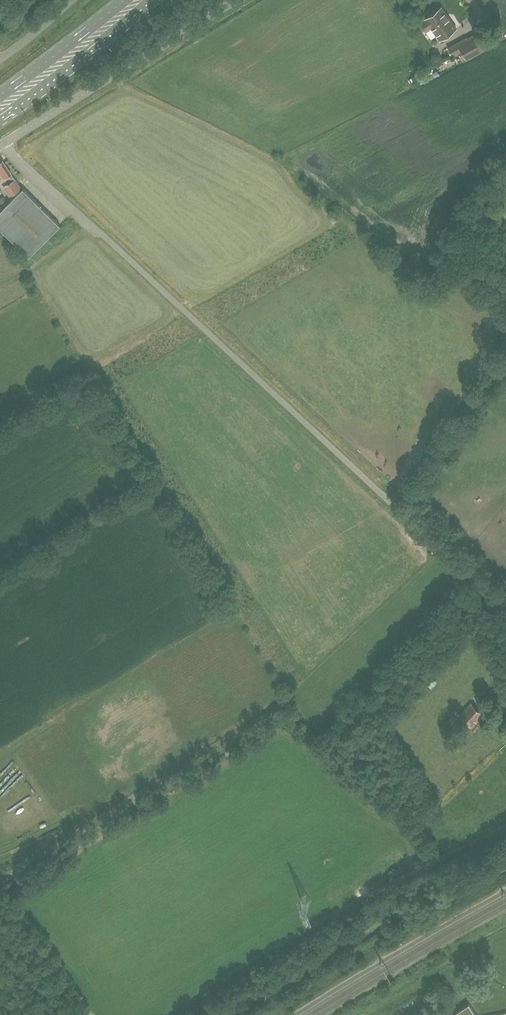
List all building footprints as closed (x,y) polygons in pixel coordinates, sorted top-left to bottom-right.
[(456,28),(441,7),(425,18),(421,21),(419,23),(419,26),(420,29),(422,31),(425,32),(428,31),(432,28),(440,39),(456,28)] [(490,46),(481,31),(466,39),(466,38),(448,48),(452,56),(462,50),(467,59),(490,46)] [(3,161),(0,162),(0,181),(4,178),(8,184),(7,184),(4,186),(10,195),(13,193),(13,192),(20,187),(15,179),(11,174),(3,161)] [(29,256),(60,225),(23,188),(0,211),(0,228),(29,256)] [(481,714),(470,703),(457,716),(468,727),(481,714)]
